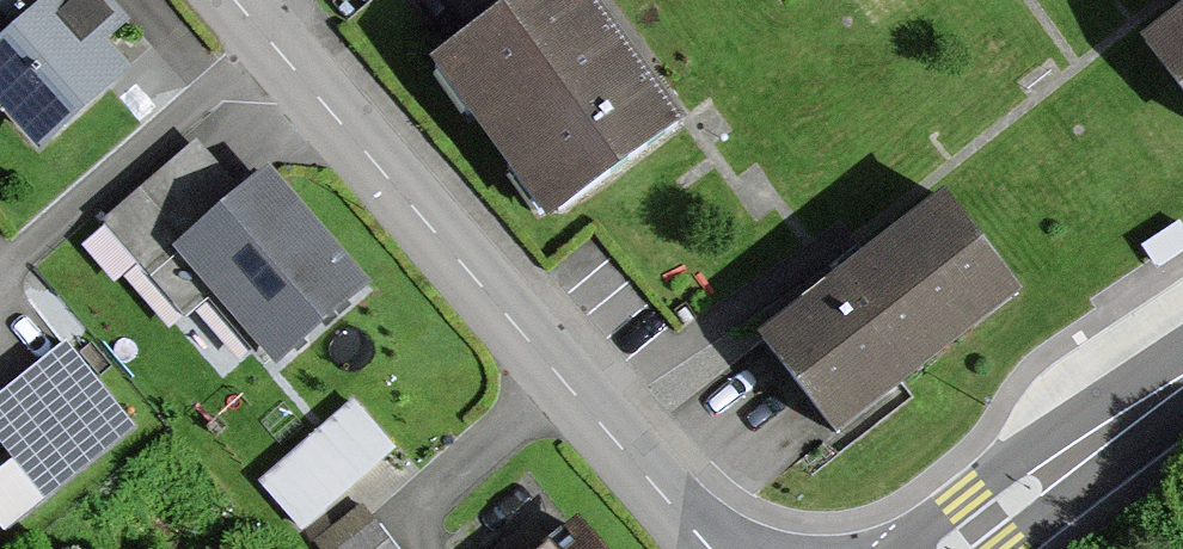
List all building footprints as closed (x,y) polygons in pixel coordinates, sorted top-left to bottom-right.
[(111,22),(91,0),(0,0),(0,98),(36,138),(108,74),(84,46),(111,22)] [(441,59),(554,214),(670,129),(576,0),(522,0),(441,59)] [(1142,46),(1182,99),(1182,14),(1142,46)] [(354,284),(252,167),(168,239),(246,329),(270,356),(354,284)] [(831,435),(1011,296),(939,203),(759,342),(831,435)] [(63,350),(0,400),(0,448),(3,451),(0,454),(0,530),(125,429),(63,350)] [(312,548),(388,548),(358,509),(310,546),(312,548)] [(573,534),(555,548),(585,548),(573,534)]
